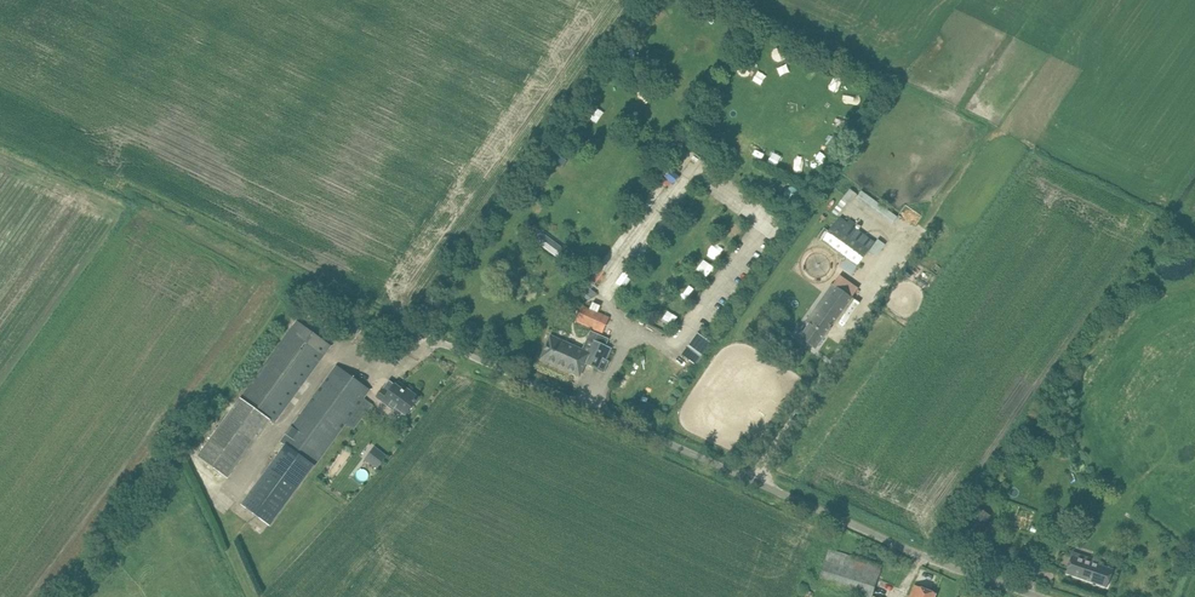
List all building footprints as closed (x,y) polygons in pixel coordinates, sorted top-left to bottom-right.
[(840,215),(858,192),(852,187),(834,211),(840,215)] [(864,190),(858,198),(895,223),(900,215),(864,190)] [(839,216),(821,241),(858,267),(875,241),(839,216)] [(539,245),(554,257),(559,251),(544,239),(539,245)] [(817,243),(810,253),(814,256),(821,246),(817,243)] [(805,321),(810,324),(800,338),(815,349),(858,288),(838,274),(805,321)] [(600,305),(593,302),(590,308),(582,305),(575,321),(603,333),(610,317),(597,312),(600,305)] [(290,332),(241,398),(240,397),(197,456),(228,479),(271,420),(274,422),(323,356),(330,345),(297,320),(290,332)] [(550,336),(541,358),(559,366),(559,365),(560,362),(565,364),(581,371),(585,363),(589,353),(585,352),(582,350),(550,336)] [(589,353),(585,363),(598,369),(603,358),(606,360),(611,349),(612,348),(606,345),(595,340),(589,353)] [(695,363),(701,354),(695,350),(695,351),(689,347),(683,355),(695,363)] [(270,526),(314,467),(345,423),(353,430),(372,404),(364,398),(370,390),(336,366),(280,442),(285,446),(241,505),(270,526)] [(405,392),(389,380),(376,398),(389,407),(391,403),(406,414),(418,398),(407,389),(405,392)] [(666,381),(655,397),(663,402),(674,386),(666,381)] [(362,452),(366,457),(376,448),(372,443),(362,452)] [(368,459),(380,468),(390,455),(377,446),(368,459)] [(990,515),(977,507),(958,536),(971,544),(990,515)] [(1014,559),(996,549),(990,558),(995,561),(996,560),(1009,568),(1014,559)] [(829,550),(817,583),(857,596),(872,596),(871,596),(881,568),(829,550)] [(1066,573),(1107,587),(1113,571),(1101,567),(1103,563),(1073,553),(1066,573)] [(936,594),(914,585),(910,596),(934,596),(936,594)]
